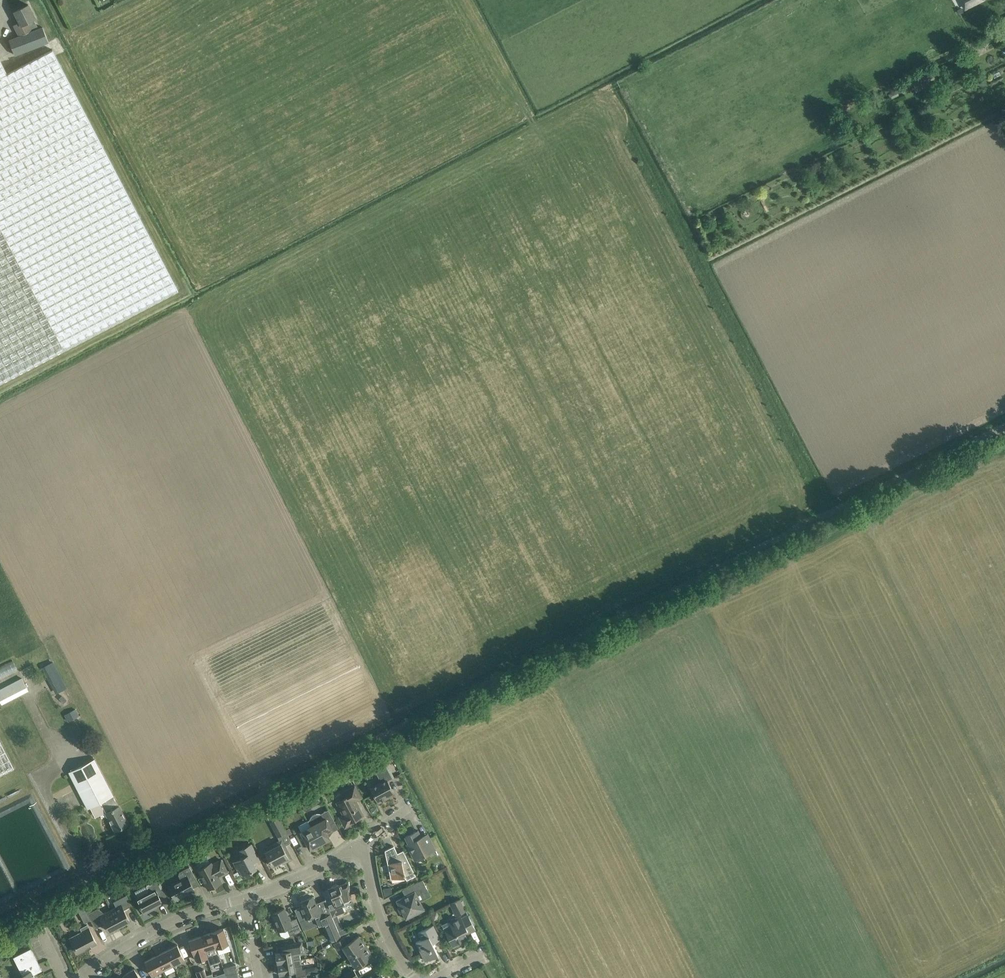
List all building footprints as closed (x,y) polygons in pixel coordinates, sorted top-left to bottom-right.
[(48,41),(43,27),(38,28),(34,19),(35,18),(28,4),(15,11),(20,22),(14,25),(20,35),(9,39),(15,55),(48,41)] [(178,290),(108,156),(88,117),(82,106),(53,49),(7,73),(0,59),(0,383),(178,290)] [(972,50),(959,56),(962,62),(975,56),(972,50)] [(925,72),(911,78),(915,87),(929,82),(925,72)] [(19,669),(14,659),(0,666),(0,679),(19,669)] [(53,661),(42,667),(56,694),(67,688),(53,661)] [(28,690),(22,678),(0,689),(0,699),(2,703),(28,690)] [(76,708),(65,715),(69,721),(80,715),(76,708)] [(0,740),(0,775),(14,767),(0,740)] [(88,808),(100,802),(101,804),(100,806),(103,810),(104,810),(105,812),(106,812),(115,830),(128,824),(119,805),(118,806),(113,795),(95,759),(69,772),(88,808)] [(381,782),(371,788),(378,802),(388,797),(387,795),(393,792),(387,780),(392,777),(384,762),(374,768),(381,782)] [(351,795),(347,796),(337,802),(342,815),(339,816),(344,825),(347,826),(351,823),(352,821),(363,815),(355,800),(361,797),(355,786),(348,789),(351,795)] [(273,807),(265,812),(270,822),(271,823),(279,818),(274,808),(273,807)] [(309,819),(308,820),(311,826),(320,844),(330,838),(327,832),(337,826),(328,809),(320,813),(316,813),(312,815),(309,819)] [(279,818),(271,823),(278,836),(286,832),(279,818)] [(310,849),(320,844),(311,826),(308,820),(298,825),(301,831),(295,834),(301,845),(306,842),(310,849)] [(423,839),(421,836),(419,837),(416,831),(405,836),(408,843),(406,843),(414,860),(436,849),(429,836),(423,839)] [(269,849),(265,851),(267,854),(269,859),(270,860),(269,860),(270,862),(271,862),(273,865),(281,861),(284,859),(286,862),(292,858),(285,845),(285,844),(282,846),(279,840),(273,843),(275,846),(269,849)] [(253,862),(259,859),(251,843),(238,850),(242,857),(233,861),(238,870),(239,869),(243,875),(244,875),(246,877),(252,874),(251,871),(257,868),(253,862)] [(415,874),(409,862),(405,853),(399,856),(394,846),(385,850),(391,878),(405,875),(406,879),(415,874)] [(198,869),(208,889),(221,882),(219,876),(228,872),(221,859),(212,864),(211,862),(198,869)] [(189,866),(179,871),(178,875),(180,879),(180,880),(168,886),(175,900),(194,890),(190,881),(196,878),(189,866)] [(152,908),(163,903),(157,893),(163,890),(157,878),(147,884),(146,886),(149,892),(136,898),(140,905),(139,905),(140,907),(141,907),(144,913),(152,909),(152,908)] [(405,896),(396,900),(400,907),(402,912),(406,919),(415,914),(425,909),(420,901),(420,900),(417,894),(427,889),(422,879),(421,880),(411,885),(402,889),(405,896)] [(352,901),(351,894),(359,893),(357,885),(349,886),(349,881),(339,885),(338,883),(328,888),(333,900),(326,903),(330,911),(332,916),(345,911),(342,905),(352,901)] [(120,883),(112,887),(115,892),(123,888),(120,883)] [(391,887),(383,888),(384,896),(392,893),(391,887)] [(116,906),(110,909),(120,927),(125,924),(124,923),(129,920),(124,909),(129,906),(124,896),(114,901),(116,906)] [(338,930),(332,916),(330,911),(323,914),(320,906),(317,907),(312,896),(299,901),(306,918),(314,915),(317,922),(318,926),(324,924),(332,941),(340,935),(338,930)] [(455,915),(466,910),(460,898),(449,903),(455,915)] [(84,922),(91,919),(87,913),(82,903),(73,907),(76,913),(79,911),(84,922)] [(87,913),(91,919),(95,928),(101,925),(100,922),(103,920),(109,931),(114,928),(114,929),(120,927),(110,909),(104,912),(97,908),(87,913)] [(290,920),(284,908),(272,913),(279,931),(287,927),(290,935),(301,930),(296,918),(290,920)] [(475,928),(471,920),(468,914),(462,918),(460,915),(449,921),(451,927),(444,930),(453,946),(468,939),(465,933),(468,931),(468,932),(475,928)] [(81,928),(82,930),(70,937),(78,952),(86,948),(87,949),(92,946),(91,945),(97,942),(87,924),(81,928)] [(433,943),(440,939),(433,925),(418,932),(422,939),(416,942),(425,960),(438,954),(433,943)] [(343,928),(338,930),(340,935),(350,931),(348,926),(343,928)] [(212,932),(217,947),(229,943),(223,928),(212,932)] [(217,947),(212,932),(200,936),(206,951),(210,964),(221,960),(217,947)] [(302,933),(297,935),(300,941),(305,939),(302,933)] [(343,946),(349,957),(367,945),(363,940),(362,940),(359,935),(348,942),(345,936),(334,943),(338,949),(343,946)] [(206,951),(200,936),(189,940),(194,955),(195,955),(197,960),(207,956),(209,964),(210,964),(206,951)] [(275,952),(277,963),(299,959),(300,958),(299,952),(301,952),(303,950),(301,941),(288,944),(289,950),(275,952)] [(177,944),(166,950),(173,965),(185,959),(177,944)] [(371,951),(367,945),(349,957),(356,968),(373,957),(370,952),(371,951)] [(32,972),(40,968),(41,969),(31,948),(13,957),(22,974),(24,977),(35,977),(32,972)] [(173,965),(166,950),(156,955),(162,971),(173,965)] [(162,971),(156,955),(145,961),(152,976),(162,971)] [(300,965),(299,959),(277,963),(279,974),(296,971),(296,976),(306,974),(305,969),(302,969),(302,965),(300,965)] [(223,967),(225,974),(225,975),(237,972),(235,964),(223,967)] [(124,975),(127,977),(141,977),(134,968),(124,975)] [(197,976),(198,977),(213,977),(213,976),(213,977),(212,973),(208,973),(206,974),(204,968),(195,971),(197,976)] [(340,977),(357,977),(359,977),(354,969),(340,977)]
